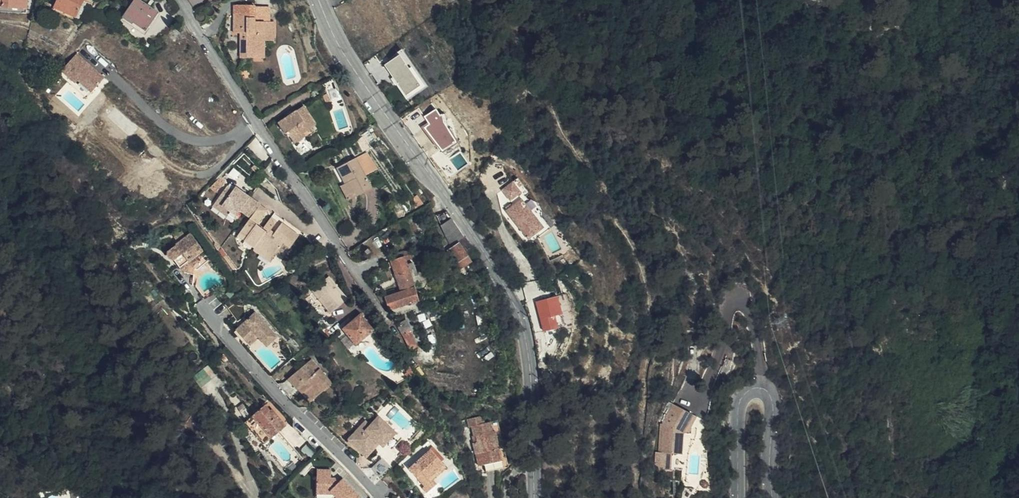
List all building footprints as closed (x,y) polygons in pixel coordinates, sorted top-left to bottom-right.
[(25,0),(0,0),(0,12),(24,14),(25,0)] [(50,7),(73,16),(79,0),(52,0),(50,7)] [(158,12),(141,0),(136,0),(125,16),(145,30),(158,12)] [(255,21),(255,6),(255,4),(235,4),(234,32),(242,32),(241,57),(252,57),(252,51),(265,51),(266,40),(273,40),(273,21),(268,21),(255,21)] [(269,6),(255,6),(255,21),(268,21),(269,6)] [(409,99),(429,85),(404,50),(384,64),(409,99)] [(77,52),(63,70),(92,93),(106,75),(77,52)] [(315,127),(303,107),(278,124),(285,135),(287,133),(294,144),(304,137),(305,139),(316,132),(314,128),(315,127)] [(430,123),(425,126),(442,151),(457,141),(436,108),(425,115),(430,123)] [(348,182),(355,196),(371,188),(356,158),(336,168),(344,184),(348,182)] [(513,203),(505,209),(529,240),(548,225),(513,180),(502,189),(513,203)] [(348,200),(355,196),(348,182),(344,184),(340,186),(348,200)] [(263,227),(267,229),(273,220),(267,215),(261,224),(255,220),(264,209),(231,185),(228,189),(223,186),(213,199),(228,209),(230,205),(236,210),(237,209),(247,216),(237,231),(244,236),(242,238),(251,245),(253,242),(271,255),(277,244),(260,231),(263,227)] [(424,201),(418,193),(413,197),(415,207),(424,201)] [(228,209),(213,199),(210,204),(224,214),(228,209)] [(472,261),(466,252),(465,253),(456,241),(463,237),(450,218),(440,224),(451,245),(447,249),(461,269),(472,261)] [(279,222),(271,232),(271,233),(280,239),(287,245),(295,233),(279,222)] [(271,232),(267,229),(263,227),(260,231),(277,244),(280,239),(271,233),(271,232)] [(244,236),(237,231),(234,234),(241,240),(242,238),(244,236)] [(172,250),(184,266),(200,254),(206,249),(195,233),(172,250)] [(466,252),(471,249),(463,237),(456,241),(465,253),(466,252)] [(253,242),(251,245),(250,247),(267,259),(271,255),(253,242)] [(302,253),(306,258),(317,250),(313,244),(302,253)] [(410,249),(404,252),(407,259),(413,257),(411,253),(410,249)] [(200,254),(184,266),(188,271),(204,259),(200,254)] [(414,261),(408,263),(405,265),(413,287),(418,300),(413,277),(419,275),(416,268),(417,267),(414,261)] [(346,296),(326,273),(320,278),(319,276),(313,281),(315,283),(306,291),(315,301),(316,300),(327,312),(346,296)] [(392,287),(375,295),(376,296),(378,295),(393,290),(392,287)] [(399,288),(393,290),(378,295),(389,312),(418,300),(413,287),(401,292),(399,288)] [(559,294),(536,300),(543,331),(559,327),(556,315),(563,313),(559,294)] [(449,315),(444,300),(436,303),(441,318),(449,315)] [(234,331),(243,342),(251,335),(255,339),(260,340),(264,345),(272,338),(253,315),(234,331)] [(372,331),(361,315),(342,328),(354,344),(372,331)] [(408,321),(396,326),(400,334),(410,329),(411,329),(408,321)] [(410,329),(400,334),(408,347),(418,347),(410,329)] [(251,335),(243,342),(247,346),(255,339),(251,335)] [(314,372),(318,368),(310,359),(305,363),(314,372)] [(331,383),(318,368),(314,372),(305,363),(281,385),(289,394),(297,389),(303,383),(315,397),(331,383)] [(309,402),(315,397),(303,383),(297,389),(309,402)] [(249,415),(266,437),(273,433),(285,423),(271,406),(270,408),(265,402),(255,410),(247,401),(241,406),(249,415)] [(689,432),(694,420),(673,411),(666,430),(667,461),(687,460),(686,444),(681,444),(681,437),(686,439),(691,441),(694,434),(693,433),(689,432)] [(492,431),(489,421),(483,424),(480,417),(466,421),(468,429),(471,428),(473,436),(475,436),(477,442),(473,444),(475,454),(481,452),(484,464),(502,459),(494,431),(492,431)] [(496,420),(489,421),(492,431),(494,431),(502,459),(484,464),(486,471),(504,466),(507,461),(496,420)] [(694,420),(689,432),(693,433),(697,421),(694,420)] [(345,439),(354,448),(362,451),(372,442),(379,449),(386,455),(396,444),(374,422),(365,431),(360,425),(345,439)] [(362,451),(354,448),(363,457),(372,449),(376,452),(379,449),(372,442),(362,451)] [(428,481),(444,468),(429,451),(407,468),(425,491),(432,485),(428,481)] [(481,452),(475,454),(479,466),(484,464),(481,452)] [(379,480),(389,469),(379,460),(369,469),(379,480)] [(332,468),(317,468),(317,494),(339,494),(339,497),(355,497),(355,478),(332,478),(332,468)] [(399,479),(389,469),(379,480),(388,489),(399,479)]
